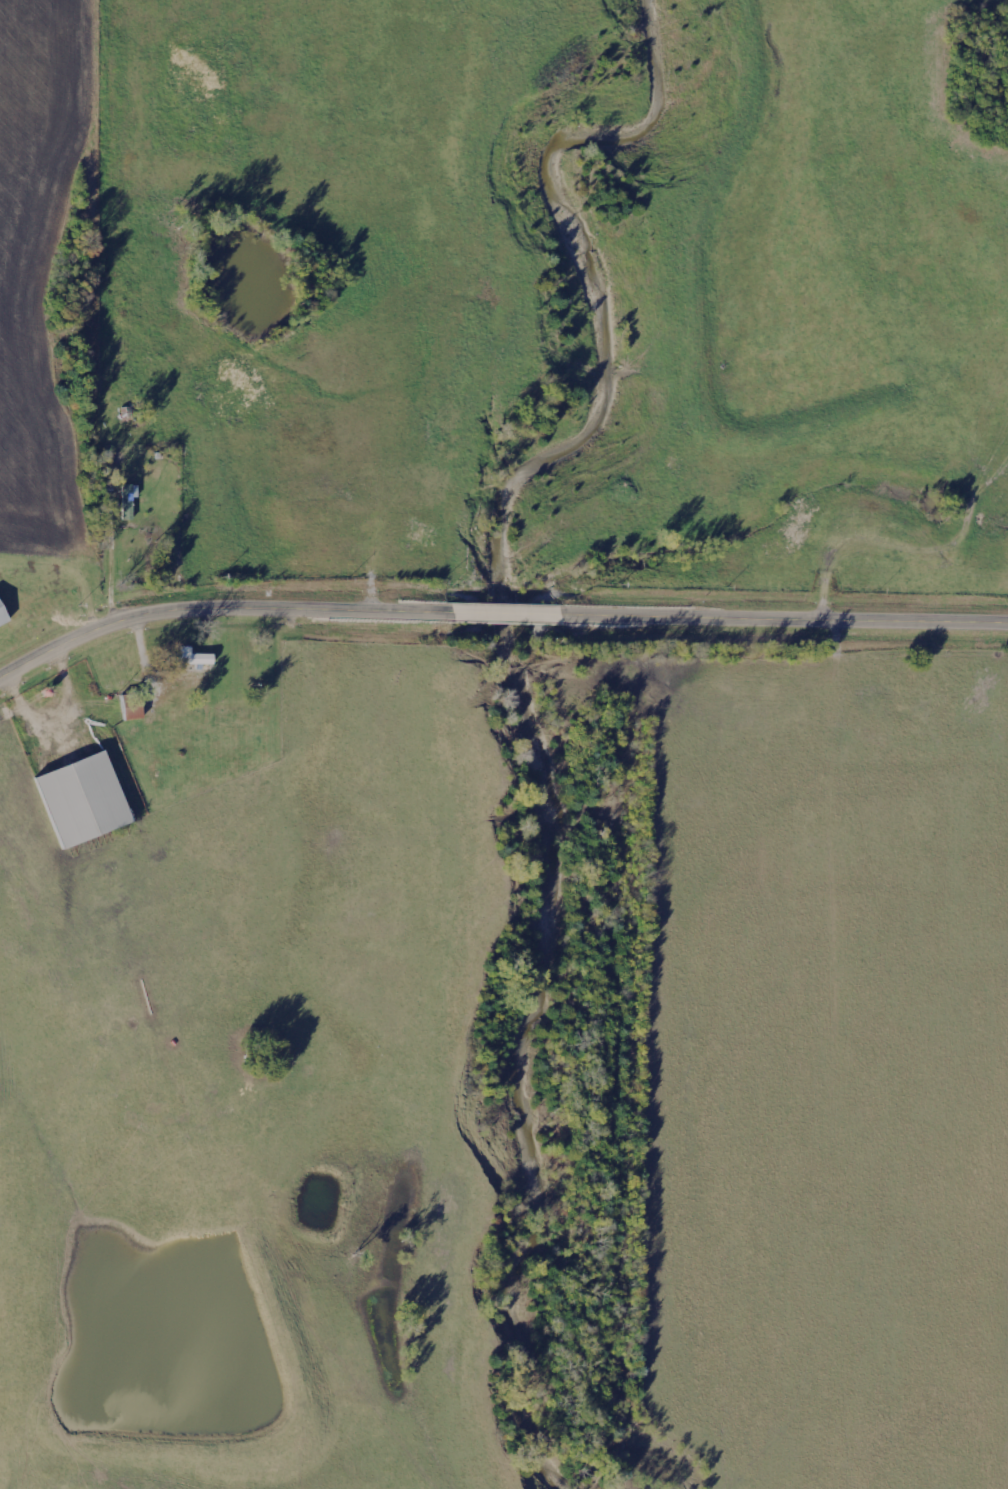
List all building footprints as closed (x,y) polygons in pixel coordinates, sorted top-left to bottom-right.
[(12,624),(0,598),(0,629),(12,624)] [(215,666),(215,655),(193,655),(193,648),(182,647),(181,655),(174,655),(174,665),(215,666)] [(122,696),(126,722),(146,719),(142,693),(122,696)] [(38,777),(64,850),(134,825),(108,752),(38,777)]
